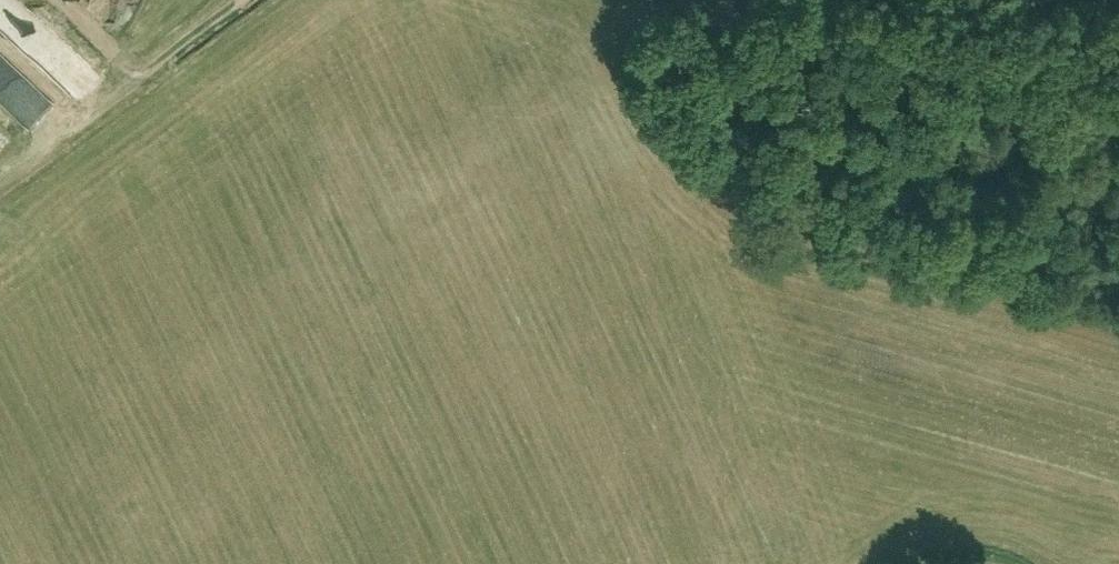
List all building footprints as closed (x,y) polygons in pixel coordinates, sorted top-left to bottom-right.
[(107,35),(100,45),(114,55),(121,45),(107,35)] [(19,117),(44,94),(0,49),(0,97),(19,117)] [(53,100),(47,93),(23,116),(29,123),(53,100)]
